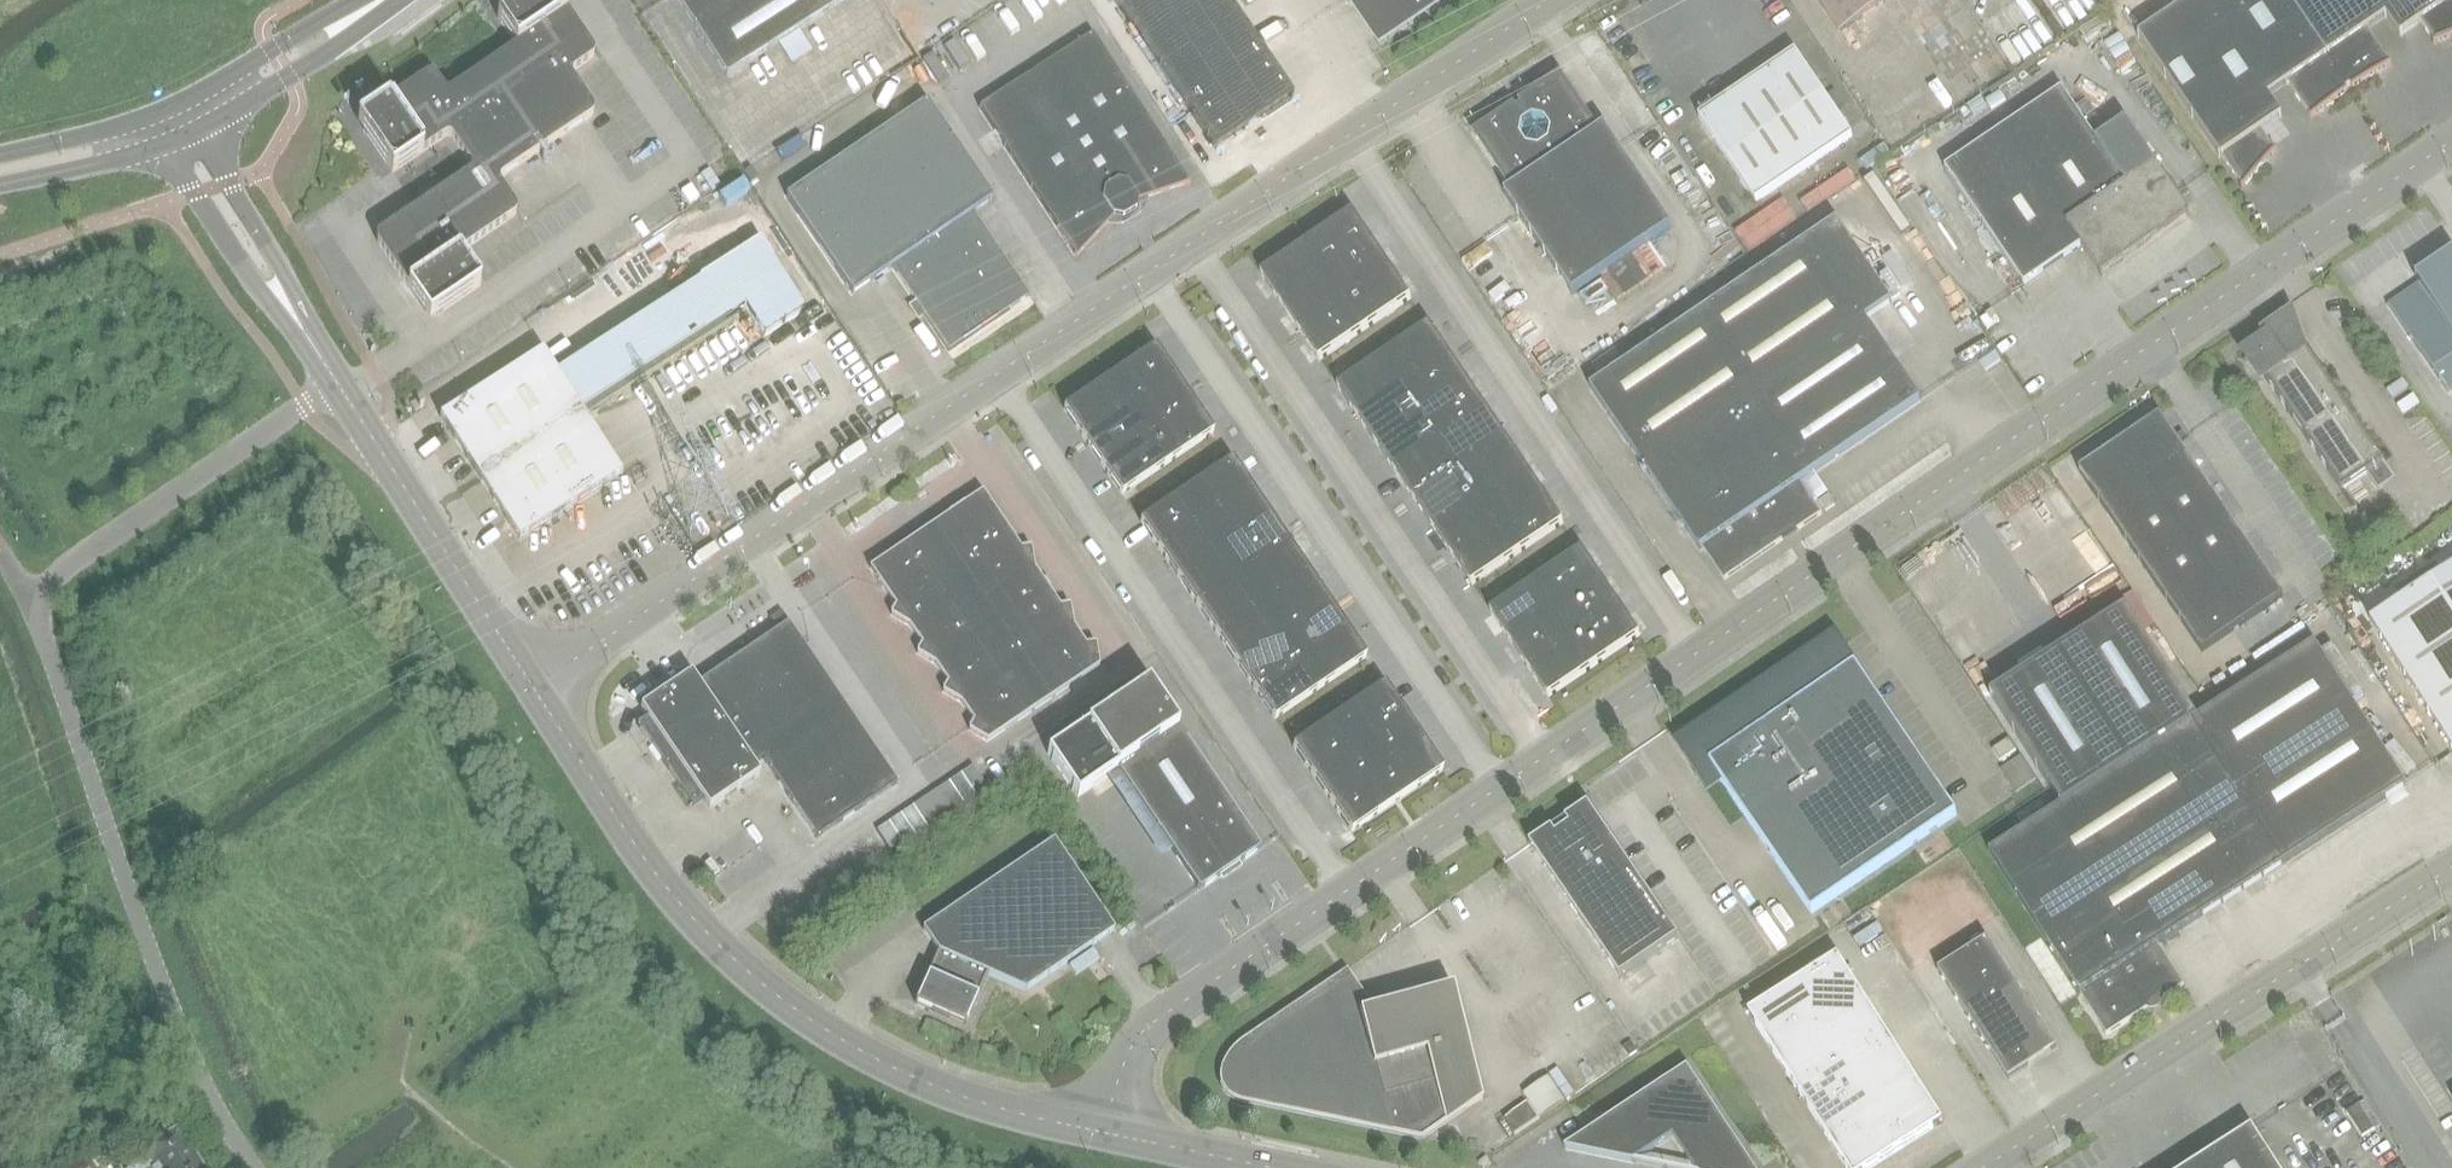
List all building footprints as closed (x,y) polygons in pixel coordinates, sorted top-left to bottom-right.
[(357,123),(362,130),(392,173),(444,138),(445,137),(447,137),(448,137),(450,137),(451,138),(452,139),(453,140),(470,166),(471,167),(471,168),(471,169),(471,170),(471,171),(470,172),(469,173),(468,174),(379,234),(378,235),(378,236),(377,236),(377,237),(376,237),(376,238),(376,239),(376,241),(376,242),(376,243),(377,244),(377,245),(416,302),(429,321),(437,316),(480,287),(458,255),(512,218),(513,218),(514,217),(514,216),(515,215),(516,214),(516,213),(516,212),(516,211),(515,210),(515,209),(515,208),(500,186),(499,185),(499,184),(499,183),(499,182),(499,181),(500,180),(500,179),(501,178),(505,176),(504,174),(518,165),(519,166),(569,132),(568,131),(582,121),(583,123),(589,119),(591,117),(592,116),(592,115),(593,113),(593,111),(593,110),(592,108),(572,78),(571,77),(571,76),(571,75),(571,74),(572,72),(573,72),(591,59),(592,58),(593,57),(593,56),(593,54),(593,53),(593,51),(592,50),(564,8),(559,1),(558,0),(523,0),(497,18),(516,47),(453,89),(451,90),(450,91),(448,91),(446,91),(445,90),(443,89),(442,88),(441,87),(436,79),(435,78),(433,77),(432,76),(430,76),(428,76),(427,76),(425,77),(377,110),(357,123)] [(726,77),(844,0),(676,0),(726,77)] [(1215,151),(1217,150),(1215,148),(1289,98),(1291,100),(1292,98),(1226,0),(1113,0),(1215,151)] [(1395,31),(1441,0),(1374,0),(1395,31)] [(1839,33),(1888,0),(1817,0),(1839,33)] [(2202,0),(2192,0),(2138,37),(2220,159),(2221,158),(2242,187),(2241,189),(2242,190),(2258,171),(2265,162),(2276,151),(2275,150),(2274,151),(2261,131),(2282,117),(2268,97),(2202,0)] [(2268,97),(2288,84),(2311,117),(2310,118),(2311,119),(2323,109),(2330,104),(2337,99),(2347,92),(2346,90),(2346,91),(2345,89),(2348,87),(2288,0),(2202,0),(2268,97)] [(2348,87),(2350,86),(2351,87),(2352,88),(2362,82),(2370,77),(2377,72),(2391,65),(2390,63),(2389,64),(2367,30),(2386,17),(2374,0),(2288,0),(2348,87)] [(2386,17),(2399,37),(2420,23),(2434,42),(2432,43),(2433,44),(2451,37),(2451,0),(2374,0),(2386,17)] [(1122,220),(1135,211),(1137,202),(1189,184),(1092,35),(979,108),(993,130),(994,130),(1005,146),(1004,146),(1076,258),(1113,218),(1122,220)] [(1699,119),(1756,203),(1852,138),(1795,54),(1699,119)] [(1504,196),(1572,296),(1672,228),(1604,128),(1595,135),(1560,79),(1522,105),(1525,109),(1516,115),(1513,111),(1475,137),(1512,191),(1504,196)] [(2061,90),(1944,169),(2024,286),(2081,247),(2101,278),(2104,276),(2184,208),(2155,166),(2125,122),(2096,142),(2061,90)] [(851,295),(892,268),(915,302),(912,305),(920,317),(924,315),(948,351),(1029,296),(972,213),(992,199),(926,102),(785,197),(851,295)] [(1307,245),(1326,274),(1372,242),(1352,214),(1307,245)] [(1811,240),(1590,389),(1700,551),(1702,549),(1724,581),(1783,541),(1780,537),(1794,528),(1796,532),(1821,515),(1800,483),(1920,401),(1866,321),(1890,304),(1836,224),(1811,240)] [(543,352),(439,418),(479,480),(582,414),(582,413),(744,308),(763,337),(803,311),(759,241),(556,372),(543,352)] [(1372,242),(1326,274),(1345,301),(1391,270),(1372,242)] [(1307,245),(1261,276),(1281,305),(1326,274),(1307,245)] [(2419,284),(2387,306),(2447,394),(2451,391),(2451,263),(2451,262),(2419,284)] [(1345,301),(1365,330),(1411,299),(1391,270),(1345,301)] [(1326,274),(1281,305),(1299,333),(1345,301),(1326,274)] [(1319,361),(1365,330),(1345,301),(1299,333),(1319,361)] [(2307,349),(2306,349),(2297,336),(2301,335),(2298,324),(2290,327),(2291,329),(2256,353),(2255,353),(2243,361),(2244,363),(2250,358),(2341,491),(2366,474),(2378,490),(2379,489),(2368,473),(2384,462),(2307,349)] [(1383,357),(1402,385),(1448,354),(1429,326),(1383,357)] [(1128,408),(1174,377),(1154,348),(1109,379),(1128,408)] [(1467,383),(1448,354),(1402,385),(1422,414),(1467,383)] [(1357,417),(1402,385),(1383,357),(1338,388),(1357,417)] [(1174,377),(1128,408),(1147,436),(1193,405),(1174,377)] [(1063,410),(1083,439),(1128,408),(1109,379),(1063,410)] [(1487,411),(1467,383),(1422,414),(1441,442),(1487,411)] [(1376,445),(1422,414),(1402,385),(1357,417),(1376,445)] [(417,399),(410,403),(410,404),(415,412),(422,408),(422,407),(417,399)] [(1193,405),(1147,436),(1167,464),(1213,433),(1193,405)] [(1147,436),(1128,408),(1083,439),(1102,467),(1147,436)] [(1506,439),(1487,411),(1441,442),(1460,470),(1506,439)] [(622,476),(582,414),(479,480),(519,542),(622,476)] [(1395,473),(1441,442),(1422,414),(1376,445),(1395,473)] [(2159,416),(2078,472),(2201,653),(2283,597),(2179,444),(2175,438),(2159,416)] [(2175,438),(2179,444),(2186,439),(2182,433),(2175,438)] [(1167,464),(1147,436),(1102,467),(1121,495),(1167,464)] [(1525,467),(1506,439),(1460,470),(1479,498),(1525,467)] [(1414,501),(1460,470),(1441,442),(1395,473),(1414,501)] [(1185,492),(1205,520),(1251,489),(1231,460),(1185,492)] [(1544,495),(1525,467),(1479,498),(1498,527),(1544,495)] [(1433,529),(1479,498),(1460,470),(1414,501),(1433,529)] [(1251,489),(1205,520),(1224,548),(1270,517),(1251,489)] [(1205,520),(1185,492),(1140,523),(1159,552),(1205,520)] [(916,654),(934,665),(947,684),(942,692),(961,704),(973,722),(968,731),(987,742),(1099,666),(1095,645),(1086,646),(1073,627),(1069,606),(1060,608),(1034,569),(1031,549),(1021,550),(982,493),(869,569),(895,607),(890,616),(908,626),(921,646),(916,654)] [(1563,524),(1544,495),(1498,527),(1517,555),(1563,524)] [(1452,558),(1498,527),(1479,498),(1433,529),(1452,558)] [(1270,517),(1224,548),(1243,576),(1289,545),(1270,517)] [(1159,552),(1178,580),(1224,548),(1205,520),(1159,552)] [(1517,555),(1498,527),(1452,558),(1472,586),(1517,555)] [(1289,545),(1243,576),(1262,604),(1308,573),(1289,545)] [(1243,576),(1224,548),(1178,580),(1197,608),(1243,576)] [(1601,580),(1581,551),(1535,582),(1555,611),(1601,580)] [(2369,620),(2451,749),(2451,567),(2369,620)] [(1308,573),(1262,604),(1281,632),(1327,601),(1308,573)] [(1262,604),(1243,576),(1197,608),(1216,635),(1262,604)] [(1577,643),(1623,613),(1601,580),(1555,611),(1577,643)] [(1555,611),(1535,582),(1490,612),(1510,642),(1555,611)] [(1327,601),(1281,632),(1300,660),(1346,629),(1327,601)] [(1281,632),(1262,604),(1216,635),(1235,663),(1281,632)] [(2065,804),(1989,853),(2106,1036),(2147,1010),(2144,1006),(2161,996),(2163,999),(2183,986),(2157,946),(2283,865),(2405,787),(2314,644),(2200,717),(2129,608),(1995,694),(2065,804)] [(1555,611),(1510,642),(1532,674),(1577,643),(1555,611)] [(1639,637),(1623,613),(1577,643),(1593,668),(1639,637)] [(897,785),(788,624),(698,685),(691,675),(640,709),(647,719),(637,726),(692,807),(702,800),(708,810),(759,775),(752,766),(762,759),(816,839),(897,785)] [(1346,629),(1300,660),(1320,689),(1365,658),(1346,629)] [(1300,660),(1281,632),(1235,663),(1254,691),(1300,660)] [(1763,687),(1884,865),(1957,815),(1836,638),(1763,687)] [(1577,643),(1532,674),(1548,698),(1593,668),(1577,643)] [(1320,689),(1300,660),(1254,691),(1274,720),(1320,689)] [(1384,685),(1338,716),(1358,745),(1403,714),(1384,685)] [(1076,798),(1116,771),(1198,892),(1259,851),(1177,729),(1177,730),(1148,686),(1047,755),(1076,798)] [(1884,865),(1763,687),(1691,736),(1696,744),(1682,754),(1696,774),(1695,775),(1702,786),(1717,776),(1811,914),(1884,865)] [(1403,714),(1358,745),(1380,777),(1425,746),(1403,714)] [(1292,747),(1312,776),(1358,745),(1338,716),(1292,747)] [(1992,751),(2000,762),(2015,751),(2008,740),(1992,751)] [(1358,745),(1312,776),(1334,809),(1380,777),(1358,745)] [(1380,777),(1334,809),(1350,833),(1442,771),(1425,746),(1380,777)] [(2020,757),(2000,771),(2016,793),(2036,780),(2020,757)] [(985,789),(972,768),(876,831),(891,852),(985,789)] [(1679,939),(1588,806),(1530,846),(1620,979),(1679,939)] [(915,1004),(931,1012),(965,1027),(987,975),(1024,991),(1114,931),(1053,841),(922,930),(937,953),(915,1004)] [(1992,1056),(2008,1081),(2028,1067),(2023,1060),(2052,1042),(2041,1025),(1986,940),(1938,972),(1992,1056)] [(2025,949),(2060,1003),(2074,994),(2039,940),(2025,949)] [(1838,958),(1793,986),(1820,1028),(1864,1000),(1862,996),(1861,997),(1853,984),(1854,984),(1838,958)] [(1238,1101),(1241,1102),(1420,1140),(1482,1098),(1469,1050),(1467,1051),(1459,1018),(1460,1017),(1452,987),(1372,1009),(1346,970),(1240,1042),(1238,1044),(1234,1047),(1230,1051),(1228,1054),(1225,1058),(1223,1061),(1221,1066),(1220,1067),(1220,1068),(1219,1071),(1219,1074),(1219,1077),(1219,1080),(1219,1081),(1219,1083),(1220,1085),(1221,1088),(1222,1091),(1224,1093),(1226,1095),(1228,1097),(1230,1098),(1233,1099),(1238,1101)] [(1793,986),(1748,1015),(1764,1040),(1766,1040),(1774,1052),(1772,1053),(1775,1057),(1820,1028),(1793,986)] [(1820,1028),(1846,1069),(1890,1041),(1875,1016),(1874,1017),(1866,1005),(1867,1004),(1864,1000),(1820,1028)] [(1846,1069),(1820,1028),(1775,1057),(1777,1061),(1779,1060),(1787,1072),(1785,1073),(1801,1098),(1846,1069)] [(1916,1081),(1914,1077),(1912,1078),(1905,1066),(1906,1065),(1890,1041),(1846,1069),(1872,1110),(1916,1081)] [(1633,1164),(1673,1137),(1694,1167),(1753,1167),(1687,1069),(1565,1150),(1633,1164)] [(1824,1134),(1827,1138),(1872,1110),(1846,1069),(1801,1098),(1816,1122),(1818,1121),(1825,1134),(1824,1134)] [(1898,1152),(1943,1123),(1927,1098),(1925,1099),(1918,1086),(1919,1085),(1916,1081),(1872,1110),(1898,1152)] [(2346,1114),(2362,1138),(2381,1126),(2365,1101),(2346,1114)] [(1515,1136),(1538,1120),(1527,1104),(1504,1119),(1515,1136)] [(82,1111),(85,1126),(98,1124),(95,1109),(82,1111)] [(1829,1142),(1831,1142),(1838,1154),(1837,1155),(1846,1167),(1873,1167),(1898,1152),(1872,1110),(1827,1138),(1829,1142)] [(2251,1129),(2191,1167),(2276,1167),(2251,1129)] [(177,1130),(147,1149),(151,1155),(130,1167),(201,1167),(177,1130)] [(81,1151),(54,1167),(91,1167),(81,1151)]
